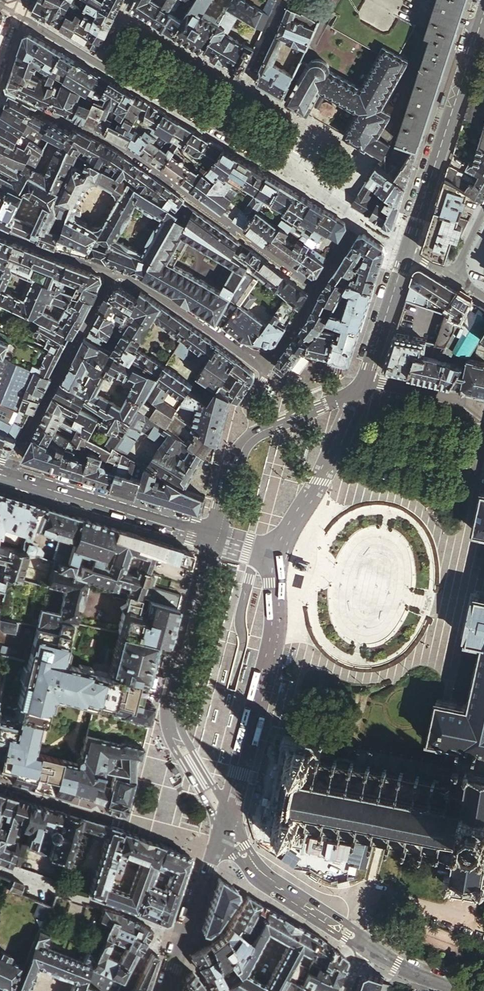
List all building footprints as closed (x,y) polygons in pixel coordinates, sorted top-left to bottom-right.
[(39,0),(38,0),(36,4),(31,13),(46,21),(47,19),(53,7),(39,0)] [(71,0),(70,0),(39,0),(53,7),(63,12),(71,0)] [(114,14),(90,0),(88,0),(86,3),(84,7),(83,8),(84,9),(85,9),(86,10),(110,24),(114,14)] [(114,14),(120,2),(121,0),(102,0),(90,0),(114,14)] [(153,21),(161,7),(150,1),(149,0),(130,0),(127,5),(153,21)] [(173,32),(182,18),(173,13),(181,0),(165,0),(161,7),(153,21),(173,32)] [(202,49),(215,28),(217,24),(200,14),(204,8),(208,1),(209,0),(194,0),(192,3),(182,18),(173,32),(202,49)] [(263,10),(245,0),(232,0),(227,8),(237,14),(252,22),(253,23),(262,28),(269,14),(263,10)] [(275,0),(268,0),(265,5),(271,9),(275,0)] [(433,14),(425,39),(430,41),(398,141),(414,147),(418,148),(430,110),(443,71),(459,22),(464,6),(466,0),(438,0),(433,14)] [(64,13),(63,12),(53,7),(47,19),(64,28),(70,16),(74,11),(77,9),(79,7),(75,4),(64,13)] [(265,5),(263,10),(269,14),(271,9),(265,5)] [(288,6),(275,35),(282,38),(305,49),(314,30),(303,25),(303,22),(300,20),(298,22),(292,19),(293,16),(296,11),(288,6)] [(217,24),(215,28),(226,34),(234,20),(237,14),(227,8),(217,24)] [(64,28),(73,33),(81,19),(86,10),(85,9),(84,9),(82,12),(77,9),(74,11),(77,13),(74,18),(70,16),(64,28)] [(105,33),(110,24),(86,10),(81,19),(105,34),(105,33)] [(316,27),(317,24),(296,11),(293,16),(316,27)] [(81,19),(73,33),(72,33),(96,49),(105,34),(81,19)] [(215,28),(202,49),(230,66),(243,44),(241,42),(226,34),(215,28)] [(21,44),(19,50),(55,69),(62,53),(29,33),(24,34),(24,36),(21,44)] [(357,112),(345,133),(344,135),(366,147),(366,146),(369,147),(379,153),(387,142),(378,137),(390,115),(381,110),(407,64),(382,50),(381,51),(350,34),(346,41),(377,58),(365,79),(360,90),(331,73),(330,74),(330,75),(321,91),(357,112)] [(257,82),(283,97),(296,68),(292,66),(289,73),(273,63),(280,46),(279,46),(282,38),(275,35),(255,78),(257,82)] [(248,58),(254,47),(248,44),(244,42),(243,44),(230,66),(238,71),(243,70),(248,58)] [(55,69),(19,50),(17,55),(13,67),(30,75),(34,65),(45,70),(41,80),(44,81),(49,84),(53,74),(55,69)] [(74,60),(62,53),(55,69),(53,74),(56,75),(62,78),(74,60)] [(309,62),(287,100),(286,101),(307,114),(321,91),(330,75),(330,74),(331,73),(331,71),(331,70),(331,67),(331,65),(329,62),(327,59),(325,58),(322,57),(319,56),(315,57),(314,57),(312,58),(310,60),(309,61),(309,62)] [(75,86),(87,68),(74,60),(62,78),(75,86)] [(30,75),(13,67),(12,70),(10,76),(45,92),(48,87),(49,84),(44,81),(41,80),(30,75)] [(75,86),(87,94),(99,75),(87,68),(75,86)] [(53,74),(49,84),(54,86),(57,79),(54,77),(56,75),(53,74)] [(96,93),(101,95),(103,96),(110,82),(99,75),(87,94),(93,98),(96,93)] [(23,94),(41,103),(45,92),(10,76),(9,79),(8,83),(10,88),(23,94)] [(70,89),(73,90),(75,86),(62,78),(60,84),(70,89)] [(104,103),(115,108),(125,91),(110,82),(103,96),(106,98),(105,100),(106,101),(104,103)] [(79,94),(73,90),(70,89),(60,84),(56,93),(56,95),(51,107),(60,112),(66,97),(73,101),(74,100),(75,99),(76,100),(79,94)] [(85,97),(87,94),(75,86),(73,90),(79,94),(82,95),(85,97)] [(41,103),(51,107),(56,95),(52,93),(50,92),(51,90),(51,89),(50,88),(48,87),(45,92),(41,103)] [(125,112),(134,97),(125,91),(115,108),(119,110),(117,114),(122,117),(125,112)] [(98,100),(101,95),(96,93),(93,98),(92,99),(96,101),(97,101),(98,100)] [(7,99),(4,106),(30,120),(33,113),(35,109),(9,95),(7,99)] [(88,106),(91,101),(85,97),(82,95),(78,103),(72,117),(84,123),(91,107),(88,106)] [(125,112),(135,117),(145,101),(135,95),(134,97),(125,112)] [(60,112),(72,117),(78,103),(73,101),(66,97),(60,112)] [(470,98),(464,117),(483,124),(483,102),(470,98)] [(150,124),(156,128),(165,115),(165,113),(145,101),(135,117),(150,124)] [(96,128),(105,106),(98,102),(97,104),(93,102),(91,107),(84,123),(96,128)] [(324,103),(322,108),(323,111),(329,115),(333,115),(336,110),(334,107),(328,103),(324,103)] [(4,106),(0,104),(0,113),(26,128),(30,120),(4,106)] [(106,133),(111,123),(112,120),(109,119),(106,117),(110,108),(105,106),(96,128),(106,133)] [(23,135),(26,128),(0,113),(0,123),(23,135)] [(51,122),(33,113),(30,120),(38,124),(47,129),(51,122)] [(128,144),(134,129),(129,127),(134,119),(128,115),(124,122),(123,124),(119,122),(118,123),(117,126),(111,123),(106,133),(128,144)] [(168,136),(178,123),(165,115),(156,128),(160,130),(159,133),(164,136),(166,134),(168,136)] [(144,135),(146,131),(150,124),(135,117),(134,119),(129,127),(134,129),(144,135)] [(70,132),(51,122),(47,129),(45,134),(51,136),(63,142),(65,144),(70,132)] [(0,123),(0,138),(29,152),(30,148),(34,141),(33,141),(28,138),(23,135),(0,123)] [(182,144),(193,131),(178,123),(168,136),(176,140),(182,144)] [(45,134),(47,129),(38,124),(34,133),(36,134),(38,135),(40,131),(45,134)] [(151,134),(156,136),(159,133),(160,130),(156,128),(150,124),(146,131),(144,135),(134,129),(128,144),(139,152),(151,134)] [(70,132),(65,144),(72,147),(79,132),(72,128),(70,132)] [(33,141),(34,141),(46,147),(51,136),(45,134),(40,131),(38,135),(36,134),(33,141)] [(198,154),(208,141),(208,140),(193,131),(182,144),(187,147),(183,152),(187,158),(195,164),(199,160),(201,157),(198,154)] [(92,138),(79,132),(72,147),(84,154),(92,138)] [(159,147),(161,146),(153,141),(156,136),(151,134),(139,152),(150,160),(159,147)] [(162,144),(167,138),(168,136),(166,134),(164,136),(160,142),(162,144)] [(180,146),(182,144),(176,140),(168,136),(167,138),(174,142),(167,152),(159,147),(150,160),(161,168),(180,146)] [(13,150),(27,157),(29,152),(0,138),(0,144),(13,150)] [(104,145),(92,138),(84,154),(82,158),(86,160),(89,154),(93,156),(90,163),(92,163),(95,165),(104,145)] [(26,164),(36,169),(39,162),(46,147),(34,141),(30,148),(29,152),(27,157),(29,158),(26,164)] [(208,167),(210,165),(222,150),(208,141),(198,154),(201,157),(199,160),(204,164),(208,167)] [(398,141),(392,158),(401,164),(414,147),(398,141)] [(36,169),(33,175),(64,191),(77,167),(82,158),(84,154),(72,147),(65,144),(63,142),(47,174),(36,169)] [(379,153),(382,155),(384,153),(385,154),(391,144),(387,142),(379,153)] [(479,143),(473,163),(483,169),(483,145),(479,143)] [(7,161),(13,150),(0,144),(0,158),(7,161)] [(104,145),(95,165),(104,170),(108,163),(115,151),(104,145)] [(161,168),(181,182),(191,169),(184,164),(185,164),(185,163),(186,163),(186,162),(185,161),(185,160),(184,159),(183,159),(182,159),(181,159),(181,160),(180,160),(180,161),(175,157),(183,148),(180,146),(161,168)] [(411,167),(418,148),(414,147),(401,164),(393,176),(405,186),(407,180),(411,167)] [(228,174),(238,158),(222,149),(222,150),(210,165),(218,170),(220,169),(226,173),(228,174)] [(13,150),(7,161),(29,173),(33,175),(36,169),(26,164),(29,158),(27,157),(13,150)] [(128,160),(115,151),(108,163),(111,165),(116,168),(115,171),(113,174),(117,177),(128,160)] [(378,162),(377,164),(393,176),(401,164),(392,158),(388,156),(385,154),(384,153),(382,155),(378,162)] [(11,186),(21,191),(29,173),(7,161),(0,158),(0,172),(6,183),(11,186)] [(235,190),(236,189),(241,183),(252,167),(238,158),(228,174),(226,173),(221,180),(235,190)] [(117,177),(121,179),(123,180),(128,183),(129,182),(131,183),(132,180),(133,179),(140,168),(128,160),(117,177)] [(473,163),(469,161),(465,167),(467,168),(466,170),(473,174),(474,172),(480,175),(477,180),(483,184),(483,169),(473,163)] [(95,165),(92,163),(87,173),(77,167),(64,191),(59,201),(75,209),(76,209),(89,185),(91,186),(91,185),(99,184),(100,185),(101,184),(116,192),(115,194),(116,195),(117,196),(117,197),(118,198),(117,199),(117,200),(118,201),(122,193),(115,189),(121,179),(117,177),(113,174),(104,170),(95,165)] [(108,163),(104,170),(113,174),(115,171),(110,168),(111,165),(108,163)] [(181,182),(192,190),(205,172),(200,168),(195,164),(191,169),(181,182)] [(393,176),(377,164),(366,180),(374,185),(388,195),(400,203),(403,193),(405,186),(393,176)] [(458,170),(449,164),(447,168),(456,173),(458,170)] [(205,172),(192,190),(202,197),(218,170),(210,165),(208,167),(205,172)] [(252,167),(241,183),(248,187),(247,190),(253,194),(267,176),(252,167)] [(140,168),(133,179),(136,181),(140,183),(137,187),(141,190),(151,175),(140,168)] [(483,200),(483,184),(477,180),(474,186),(470,182),(470,181),(456,173),(447,168),(444,177),(464,189),(467,191),(479,198),(483,200)] [(221,211),(228,201),(235,190),(221,180),(226,173),(220,169),(218,170),(202,197),(221,211)] [(8,192),(11,186),(6,183),(0,172),(0,188),(8,192)] [(25,193),(41,201),(55,208),(59,201),(64,191),(33,175),(29,173),(21,191),(25,193)] [(151,175),(141,190),(152,198),(154,195),(162,183),(151,175)] [(280,184),(267,176),(253,194),(241,211),(228,201),(221,211),(244,228),(257,208),(260,202),(262,199),(263,200),(265,197),(269,199),(280,184)] [(464,189),(444,177),(434,208),(455,216),(459,205),(462,205),(465,198),(462,197),(464,189)] [(121,179),(115,189),(122,193),(128,183),(123,180),(121,179)] [(374,185),(366,180),(351,204),(368,215),(378,202),(367,195),(371,190),(374,185)] [(127,251),(119,267),(124,268),(143,276),(179,216),(175,213),(168,208),(163,205),(159,203),(152,198),(141,190),(137,187),(133,184),(131,183),(129,182),(128,183),(122,193),(118,201),(116,203),(106,222),(105,223),(115,229),(115,228),(120,231),(137,203),(163,218),(143,252),(138,249),(137,253),(127,251)] [(172,191),(162,183),(154,195),(161,200),(159,203),(163,205),(172,191)] [(295,193),(280,184),(269,199),(283,208),(295,193)] [(385,200),(388,195),(374,185),(371,190),(381,197),(383,198),(385,200)] [(14,215),(25,193),(21,191),(11,186),(8,192),(0,208),(0,209),(14,215)] [(172,191),(163,205),(168,208),(169,206),(176,211),(182,202),(183,200),(172,191)] [(311,203),(295,193),(283,208),(282,211),(292,217),(296,211),(303,215),(311,203)] [(392,226),(400,203),(388,195),(385,200),(382,204),(389,209),(381,224),(387,228),(392,226)] [(262,199),(260,202),(264,205),(266,202),(282,211),(283,208),(269,199),(265,197),(263,200),(262,199)] [(373,219),(381,224),(389,209),(382,204),(385,200),(383,198),(380,203),(378,202),(368,215),(373,219)] [(106,222),(116,203),(111,200),(110,200),(99,217),(100,219),(106,222)] [(16,216),(10,228),(11,228),(39,239),(55,208),(41,201),(31,222),(16,216)] [(59,201),(55,208),(39,239),(56,246),(75,209),(59,201)] [(182,202),(176,211),(175,213),(179,216),(143,276),(152,282),(166,290),(177,297),(198,310),(224,326),(225,325),(240,302),(241,303),(247,294),(258,278),(251,272),(254,268),(233,252),(239,243),(210,222),(182,202)] [(325,211),(311,203),(303,215),(299,221),(294,229),(296,231),(301,233),(307,238),(325,211)] [(270,217),(257,208),(244,228),(267,244),(278,227),(268,220),(270,217)] [(455,216),(434,208),(423,243),(425,251),(435,257),(442,259),(449,237),(452,238),(459,240),(468,221),(459,217),(455,216)] [(10,228),(16,216),(14,215),(0,209),(0,223),(10,228)] [(75,209),(56,246),(87,255),(96,239),(98,235),(104,225),(103,224),(102,225),(95,227),(94,226),(93,227),(77,220),(78,219),(77,218),(76,217),(75,216),(75,215),(75,213),(75,212),(75,211),(76,210),(76,209),(75,209)] [(345,223),(325,211),(307,238),(301,233),(297,238),(306,244),(308,245),(313,236),(317,238),(323,230),(338,239),(345,227),(345,223)] [(292,225),(280,218),(277,222),(280,224),(289,230),(292,225)] [(280,224),(278,227),(293,236),(296,231),(294,229),(299,221),(296,219),(292,225),(289,230),(280,224)] [(104,225),(98,235),(106,239),(109,240),(113,242),(116,237),(117,237),(120,231),(115,228),(115,229),(105,223),(104,225)] [(278,227),(267,244),(293,263),(302,249),(306,244),(297,238),(301,233),(296,231),(293,236),(278,227)] [(361,260),(373,239),(364,233),(358,234),(347,250),(361,260)] [(96,239),(87,255),(119,267),(127,251),(137,253),(138,249),(117,237),(116,237),(113,242),(109,240),(106,245),(104,243),(96,239)] [(449,237),(442,259),(446,260),(452,238),(449,237)] [(3,263),(14,243),(0,238),(0,262),(3,263)] [(383,245),(373,239),(361,260),(361,261),(379,267),(384,250),(383,245)] [(56,286),(66,263),(25,247),(14,243),(3,263),(0,270),(0,274),(1,274),(0,277),(0,301),(26,314),(37,320),(41,322),(52,327),(55,322),(57,324),(59,321),(55,319),(43,312),(48,301),(52,303),(53,301),(61,306),(66,308),(69,301),(73,294),(72,293),(63,289),(56,286)] [(261,258),(239,243),(233,252),(254,268),(261,258)] [(320,254),(326,259),(330,252),(324,247),(320,254)] [(302,249),(293,263),(312,276),(317,275),(326,259),(320,254),(315,251),(314,252),(315,253),(313,256),(302,249)] [(357,268),(361,261),(361,260),(347,250),(342,258),(357,268)] [(261,258),(254,268),(251,272),(258,278),(274,289),(284,276),(277,270),(261,258)] [(357,268),(342,258),(332,273),(347,283),(348,282),(355,271),(357,268)] [(375,278),(379,267),(361,261),(357,268),(355,271),(375,278)] [(89,273),(66,263),(56,286),(63,289),(66,283),(75,287),(72,293),(73,294),(75,295),(78,288),(81,289),(84,283),(89,273)] [(460,318),(470,300),(447,286),(421,270),(414,272),(405,298),(444,312),(460,318)] [(375,278),(355,271),(348,282),(372,289),(375,278)] [(99,276),(89,273),(84,283),(96,289),(101,280),(99,276)] [(338,299),(347,283),(332,273),(322,288),(338,299)] [(307,294),(284,276),(274,289),(286,298),(298,307),(300,303),(301,303),(307,294)] [(31,278),(23,294),(28,297),(36,280),(31,278)] [(359,330),(372,289),(348,282),(347,283),(338,299),(326,320),(337,323),(335,328),(341,330),(343,324),(359,330)] [(78,288),(75,295),(91,302),(97,290),(96,289),(84,283),(81,289),(78,288)] [(113,290),(109,297),(131,308),(136,299),(119,288),(113,290)] [(326,320),(338,299),(322,288),(306,318),(321,328),(326,320)] [(111,353),(116,356),(140,368),(156,376),(158,377),(163,368),(165,366),(137,347),(154,318),(182,339),(189,328),(165,311),(140,292),(136,299),(131,308),(122,322),(121,325),(116,333),(121,336),(111,353)] [(91,302),(75,295),(73,294),(69,301),(87,311),(91,302)] [(240,302),(225,325),(243,339),(254,342),(265,325),(246,311),(254,300),(247,294),(241,303),(240,302)] [(99,310),(101,311),(111,316),(115,310),(118,312),(115,318),(118,320),(122,322),(131,308),(109,297),(107,296),(99,310)] [(293,315),(298,307),(286,298),(278,308),(283,310),(293,315)] [(483,329),(483,309),(472,302),(470,300),(460,318),(439,357),(415,353),(408,376),(450,385),(474,346),(483,329)] [(69,301),(66,308),(74,312),(73,314),(83,319),(87,311),(69,301)] [(60,319),(63,313),(66,308),(61,306),(55,319),(59,321),(60,319)] [(57,330),(70,336),(72,337),(83,319),(73,314),(74,312),(66,308),(63,313),(68,316),(65,322),(63,326),(60,325),(57,330)] [(283,310),(278,308),(274,313),(277,315),(278,315),(279,318),(283,310)] [(101,311),(91,328),(108,337),(113,329),(115,326),(117,323),(118,320),(115,318),(111,316),(101,311)] [(381,370),(408,376),(415,353),(439,357),(460,318),(444,312),(441,321),(436,324),(434,329),(437,334),(434,342),(393,335),(381,370)] [(265,325),(254,342),(271,345),(275,343),(287,325),(283,322),(282,324),(277,321),(279,318),(278,315),(277,315),(274,313),(265,325)] [(311,343),(321,328),(306,318),(296,333),(309,342),(311,343)] [(309,342),(306,352),(328,357),(329,357),(335,328),(337,323),(326,320),(321,328),(311,343),(309,342)] [(52,327),(41,322),(37,330),(35,334),(48,340),(44,348),(59,354),(70,336),(57,330),(60,325),(57,324),(55,322),(52,327)] [(22,323),(16,336),(26,340),(33,328),(22,323)] [(349,362),(359,330),(343,324),(341,330),(335,328),(329,357),(345,361),(349,362)] [(209,342),(189,328),(182,339),(177,347),(188,353),(194,358),(196,358),(197,358),(198,358),(199,358),(200,357),(200,356),(201,355),(209,342)] [(474,346),(450,385),(459,387),(459,389),(483,394),(483,329),(474,346)] [(302,351),(306,352),(309,342),(296,333),(273,365),(282,372),(287,365),(290,367),(302,351)] [(110,353),(85,339),(83,339),(77,350),(104,364),(108,357),(110,353)] [(216,347),(209,342),(201,355),(200,356),(207,361),(216,347)] [(177,347),(172,355),(183,361),(188,353),(177,347)] [(235,361),(216,347),(207,361),(196,378),(216,391),(222,382),(230,370),(235,361)] [(37,372),(47,377),(58,356),(48,352),(39,349),(34,358),(42,362),(37,372)] [(73,359),(74,359),(88,366),(93,369),(99,372),(104,364),(77,350),(73,359)] [(18,412),(19,409),(33,370),(29,368),(1,357),(0,356),(0,405),(18,412)] [(110,367),(105,375),(107,376),(115,380),(120,371),(134,378),(136,375),(140,368),(116,356),(113,360),(110,367)] [(345,361),(329,357),(328,363),(342,366),(344,366),(345,361)] [(74,359),(70,367),(85,374),(87,369),(92,371),(93,369),(88,366),(74,359)] [(251,372),(235,361),(230,370),(238,375),(231,387),(222,382),(216,391),(229,399),(238,403),(248,388),(253,380),(254,379),(254,378),(254,377),(254,376),(254,375),(253,375),(253,374),(252,373),(251,372)] [(99,372),(105,375),(110,367),(104,364),(99,372)] [(70,367),(62,382),(81,392),(90,376),(85,374),(70,367)] [(141,378),(132,393),(141,399),(142,398),(147,390),(143,387),(146,382),(151,384),(156,376),(140,368),(136,375),(141,378)] [(151,384),(147,390),(142,398),(171,417),(177,408),(163,399),(166,393),(168,394),(170,391),(182,398),(188,389),(191,386),(163,368),(158,377),(156,376),(151,384)] [(90,376),(81,392),(106,405),(112,396),(109,395),(107,397),(98,392),(103,383),(107,376),(105,375),(99,372),(93,369),(92,371),(90,376)] [(19,409),(30,412),(34,413),(39,402),(34,399),(37,393),(42,395),(51,378),(47,377),(37,372),(33,370),(19,409)] [(230,370),(222,382),(231,387),(238,375),(230,370)] [(61,382),(54,396),(79,410),(84,402),(106,413),(101,423),(111,428),(115,431),(119,423),(125,426),(130,418),(106,405),(81,392),(62,382),(61,382)] [(143,387),(147,390),(151,384),(146,382),(143,387)] [(209,403),(211,399),(191,386),(188,389),(209,403)] [(109,395),(112,396),(115,390),(109,387),(106,393),(109,395)] [(226,413),(229,399),(216,391),(211,399),(209,403),(188,389),(182,398),(179,403),(184,402),(204,411),(195,424),(185,423),(184,426),(219,442),(226,413)] [(106,405),(130,418),(131,416),(141,399),(132,393),(124,406),(112,400),(114,397),(112,396),(106,405)] [(54,396),(49,405),(76,420),(89,427),(83,439),(86,440),(96,421),(97,419),(79,410),(54,396)] [(204,457),(213,463),(219,442),(184,426),(169,420),(171,417),(142,398),(141,399),(131,416),(164,435),(204,457)] [(184,402),(179,403),(177,408),(171,417),(169,420),(184,426),(185,423),(195,424),(204,411),(184,402)] [(8,454),(30,412),(19,409),(18,412),(0,405),(0,451),(8,454)] [(49,405),(39,425),(52,432),(58,420),(72,427),(76,420),(49,405)] [(120,433),(109,453),(119,458),(124,461),(137,436),(157,447),(146,472),(184,491),(204,457),(164,435),(131,416),(130,418),(125,426),(120,433)] [(89,427),(76,420),(72,427),(75,429),(73,432),(76,433),(71,442),(84,449),(87,445),(96,450),(100,453),(99,456),(106,460),(109,453),(100,448),(86,440),(83,439),(89,427)] [(33,437),(33,438),(64,453),(61,462),(65,464),(71,442),(52,432),(39,425),(33,437)] [(100,448),(109,453),(120,433),(115,431),(111,428),(100,448)] [(64,453),(33,438),(23,459),(46,466),(59,470),(61,462),(64,453)] [(61,462),(59,470),(70,474),(84,478),(90,452),(84,449),(71,442),(65,464),(61,462)] [(90,452),(84,478),(100,483),(112,487),(119,458),(109,453),(106,460),(99,456),(94,454),(90,452)] [(119,458),(112,487),(125,491),(137,494),(143,471),(124,461),(119,458)] [(143,471),(137,494),(164,503),(201,514),(205,498),(184,491),(146,472),(143,471)] [(482,489),(473,530),(483,532),(483,489),(482,489)] [(1,526),(25,533),(31,507),(29,507),(30,502),(9,496),(0,493),(0,528),(1,526)] [(37,504),(30,502),(29,507),(31,507),(25,533),(20,551),(24,553),(28,540),(31,532),(34,533),(35,531),(36,528),(38,523),(34,522),(37,515),(40,516),(44,507),(37,504)] [(62,512),(44,507),(40,516),(38,523),(36,528),(60,535),(72,539),(78,517),(62,512)] [(100,524),(78,517),(72,539),(66,559),(98,569),(102,560),(106,550),(110,540),(115,528),(100,524)] [(60,535),(36,528),(35,531),(59,538),(52,561),(51,563),(63,567),(66,559),(72,539),(60,535)] [(158,541),(115,528),(110,540),(133,547),(132,548),(154,554),(160,556),(187,564),(189,558),(190,551),(158,541)] [(28,540),(24,553),(40,557),(42,552),(38,546),(35,545),(36,543),(31,541),(28,540)] [(151,564),(154,554),(132,548),(133,547),(110,540),(106,550),(112,552),(108,562),(148,574),(148,572),(151,564)] [(0,575),(16,579),(17,576),(24,553),(20,551),(6,548),(5,552),(0,550),(0,557),(2,557),(0,564),(0,566),(1,566),(0,569),(0,577),(0,575)] [(51,563),(45,582),(45,584),(61,589),(54,614),(53,619),(71,623),(76,606),(81,607),(87,588),(83,586),(84,580),(106,586),(109,573),(98,569),(66,559),(63,567),(51,563)] [(102,560),(98,569),(109,573),(144,583),(149,584),(152,575),(148,574),(108,562),(102,560)] [(140,595),(144,583),(109,573),(106,586),(115,588),(117,582),(130,585),(128,592),(140,595)] [(45,582),(17,576),(16,579),(44,586),(45,584),(45,582)] [(155,576),(153,582),(168,587),(170,581),(155,576)] [(144,583),(140,595),(176,607),(178,600),(179,593),(152,585),(149,584),(144,583)] [(167,642),(176,607),(140,595),(128,592),(128,591),(117,631),(123,631),(129,631),(157,639),(167,642)] [(483,632),(483,596),(476,594),(475,598),(473,597),(469,618),(465,636),(467,636),(467,640),(482,643),(483,632)] [(53,619),(54,614),(34,609),(29,626),(49,631),(53,619)] [(83,733),(74,765),(27,751),(32,737),(36,723),(36,722),(40,707),(45,709),(48,697),(51,695),(60,698),(66,699),(74,666),(64,663),(62,665),(60,662),(63,649),(68,623),(53,619),(49,631),(29,626),(26,626),(18,659),(1,656),(0,666),(0,769),(4,769),(5,770),(3,778),(26,784),(25,785),(48,791),(49,789),(65,794),(67,789),(90,796),(93,785),(95,783),(99,784),(102,770),(102,765),(102,763),(101,763),(103,753),(112,754),(112,753),(125,754),(138,755),(141,745),(83,733)] [(4,631),(5,631),(9,632),(11,622),(0,620),(0,631),(4,631)] [(123,631),(117,631),(109,666),(110,667),(145,672),(148,672),(157,639),(129,631),(123,631)] [(482,643),(478,662),(469,704),(452,701),(442,699),(437,698),(434,711),(428,739),(457,745),(483,750),(483,632),(482,643)] [(74,666),(66,699),(73,702),(93,709),(94,705),(103,673),(74,666)] [(94,705),(146,723),(153,697),(153,696),(140,693),(145,672),(110,667),(109,671),(105,670),(105,669),(104,669),(103,673),(94,705)] [(51,695),(48,697),(45,709),(49,710),(52,698),(59,700),(60,698),(51,695)] [(73,702),(72,705),(89,711),(92,712),(93,709),(73,702)] [(83,733),(141,745),(146,723),(94,705),(93,709),(92,712),(89,711),(83,733)] [(45,709),(40,707),(36,722),(41,723),(45,709)] [(40,725),(36,723),(32,737),(36,739),(40,725)] [(457,745),(456,749),(457,749),(453,767),(370,751),(356,748),(353,761),(317,754),(318,751),(319,751),(320,745),(319,743),(314,742),(313,745),(306,748),(300,747),(295,741),(295,738),(288,737),(287,738),(285,745),(288,745),(292,752),(291,758),(285,764),(282,763),(281,769),(283,769),(289,781),(291,781),(288,792),(287,791),(278,800),(276,800),(275,806),(278,807),(281,814),(280,819),(274,825),(271,825),(270,831),(272,832),(277,834),(278,831),(285,827),(291,828),(296,835),(296,837),(302,838),(303,837),(304,831),(303,831),(303,829),(305,828),(308,831),(310,829),(310,828),(311,825),(320,827),(320,830),(319,831),(321,834),(324,832),(324,831),(324,827),(337,830),(336,833),(335,834),(338,837),(341,835),(340,834),(341,831),(353,833),(353,836),(352,837),(354,840),(357,838),(356,837),(357,834),(370,836),(369,839),(368,840),(371,844),(374,841),(373,840),(374,837),(381,838),(387,840),(386,843),(386,844),(388,847),(391,845),(390,844),(391,840),(403,843),(403,846),(402,847),(404,850),(407,848),(406,847),(407,844),(419,846),(419,850),(418,851),(420,854),(423,852),(423,851),(423,847),(435,849),(434,850),(437,854),(438,854),(436,860),(433,860),(433,862),(436,863),(436,864),(437,864),(436,867),(439,868),(440,865),(446,866),(445,870),(446,871),(446,873),(448,876),(450,877),(450,881),(453,881),(452,886),(450,886),(449,888),(451,888),(451,889),(451,891),(455,892),(455,890),(457,890),(457,892),(459,892),(461,889),(457,881),(465,875),(465,873),(470,874),(474,875),(474,876),(479,885),(472,891),(472,895),(475,895),(475,893),(478,894),(478,895),(481,896),(481,897),(483,898),(483,896),(483,897),(483,750),(457,745)] [(456,749),(457,745),(428,739),(426,748),(373,737),(370,751),(453,767),(457,749),(456,749)] [(133,778),(138,755),(125,754),(112,753),(112,754),(103,753),(101,763),(102,763),(102,765),(118,770),(117,774),(133,778)] [(93,785),(90,796),(105,802),(106,795),(127,800),(133,778),(117,774),(118,770),(102,765),(102,770),(99,784),(95,783),(93,785)] [(4,794),(0,808),(0,817),(2,812),(5,813),(3,818),(5,818),(2,825),(0,824),(0,844),(2,838),(16,798),(4,794)] [(106,795),(105,802),(103,807),(124,813),(127,800),(106,795)] [(27,801),(16,798),(2,838),(15,842),(15,841),(18,830),(20,826),(27,801)] [(12,850),(9,861),(19,864),(25,849),(31,850),(44,805),(27,801),(20,826),(30,829),(25,844),(23,843),(15,841),(15,842),(12,850)] [(44,805),(31,850),(31,852),(43,855),(47,840),(43,839),(47,827),(49,827),(49,825),(53,823),(58,824),(62,811),(44,805)] [(87,896),(101,899),(105,884),(111,866),(122,829),(62,811),(58,824),(53,823),(49,825),(49,827),(47,830),(49,833),(55,835),(53,841),(48,857),(63,861),(68,862),(79,827),(106,835),(87,896)] [(163,845),(122,829),(111,866),(119,868),(124,852),(138,856),(140,857),(128,891),(105,884),(101,899),(135,912),(146,883),(152,866),(154,867),(163,845)] [(18,830),(15,841),(23,843),(26,832),(18,830)] [(12,850),(15,842),(2,838),(0,844),(0,846),(12,850)] [(43,855),(48,857),(53,841),(47,840),(43,855)] [(165,884),(178,889),(182,877),(189,856),(188,855),(163,845),(154,867),(169,873),(165,884)] [(9,863),(9,861),(12,850),(0,846),(0,860),(9,863)] [(105,884),(128,891),(140,857),(138,856),(124,852),(119,868),(111,866),(105,884)] [(152,866),(146,883),(148,884),(154,867),(152,866)] [(211,899),(201,930),(205,931),(215,924),(236,893),(235,888),(218,877),(211,899)] [(22,883),(11,879),(7,889),(18,894),(18,893),(22,883)] [(146,883),(135,912),(163,922),(168,921),(173,904),(178,889),(165,884),(163,889),(148,884),(146,883)] [(247,895),(228,924),(245,938),(250,941),(256,929),(249,925),(261,903),(256,900),(247,895)] [(265,905),(261,903),(249,925),(256,929),(267,906),(265,905)] [(237,964),(233,966),(238,975),(225,983),(228,990),(263,990),(266,987),(274,990),(302,990),(304,985),(300,984),(292,980),(301,965),(294,961),(300,950),(307,954),(316,935),(305,928),(289,919),(287,918),(267,906),(256,929),(250,941),(246,950),(237,963),(237,964)] [(102,907),(101,909),(102,910),(99,917),(99,919),(108,922),(106,927),(113,931),(110,939),(113,941),(126,947),(135,952),(137,953),(140,947),(151,929),(137,921),(120,913),(102,907)] [(99,919),(95,928),(104,931),(106,927),(108,922),(99,919)] [(399,922),(388,919),(386,930),(397,933),(399,922)] [(223,932),(227,941),(228,941),(237,963),(246,950),(250,941),(245,938),(228,924),(223,932)] [(95,953),(90,965),(120,981),(135,952),(126,947),(118,961),(104,954),(105,951),(108,952),(113,941),(110,939),(113,931),(106,927),(95,953)] [(38,931),(23,971),(16,990),(27,990),(37,967),(74,981),(69,990),(87,990),(90,987),(82,984),(90,965),(95,953),(87,950),(82,962),(44,948),(49,935),(38,931)] [(223,932),(209,944),(218,970),(225,983),(238,975),(233,966),(237,964),(237,963),(228,941),(227,941),(223,932)] [(326,943),(316,935),(307,954),(306,955),(313,959),(311,963),(317,965),(323,967),(324,964),(326,965),(329,960),(340,968),(345,959),(344,956),(326,943)] [(218,970),(209,944),(208,944),(190,955),(197,966),(205,976),(218,970)] [(13,990),(16,990),(23,971),(19,969),(21,967),(8,961),(10,957),(1,953),(0,954),(0,987),(8,990),(9,990),(10,989),(13,990)] [(134,987),(144,990),(145,990),(151,975),(157,955),(151,953),(134,987)] [(339,971),(340,968),(329,960),(326,965),(324,964),(323,967),(317,965),(314,974),(334,982),(339,971)] [(317,965),(311,963),(307,971),(314,974),(317,965)] [(118,985),(120,981),(90,965),(82,984),(90,987),(100,990),(99,990),(115,990),(118,985)] [(205,976),(211,990),(228,990),(225,983),(218,970),(205,976)] [(184,977),(185,979),(195,990),(198,988),(201,985),(191,971),(187,975),(184,977)] [(300,984),(304,985),(318,990),(330,990),(331,989),(334,982),(314,974),(307,971),(300,984)] [(382,981),(384,976),(370,972),(365,975),(362,984),(361,987),(359,990),(379,990),(382,981)] [(185,979),(181,990),(199,990),(198,988),(195,990),(185,979)] [(382,981),(379,990),(389,990),(391,984),(382,981)] [(391,990),(413,990),(414,990),(394,983),(391,990)]
